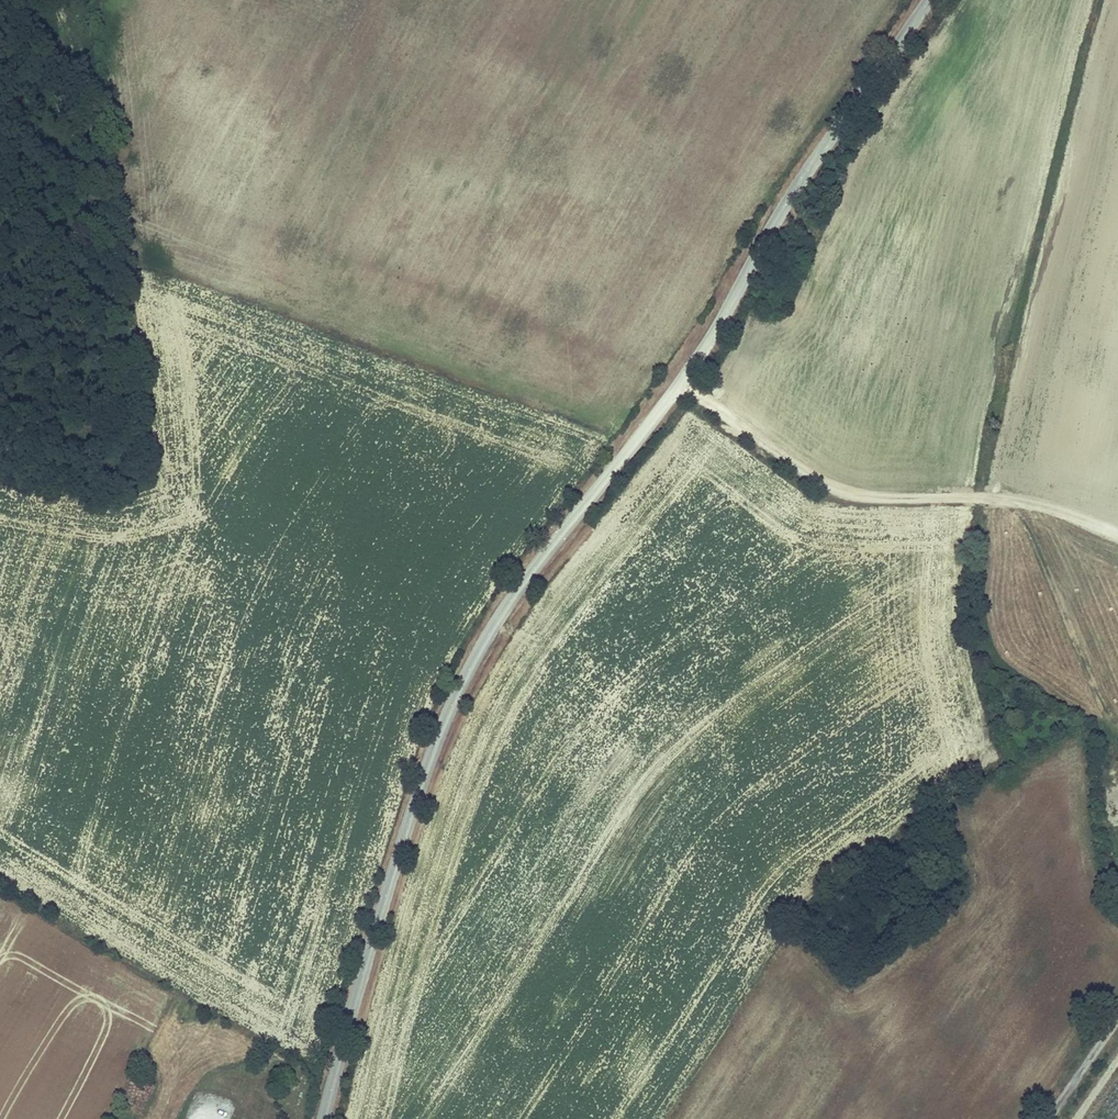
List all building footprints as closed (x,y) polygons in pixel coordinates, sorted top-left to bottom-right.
[(259,1118),(242,1110),(238,1118),(259,1118)]
